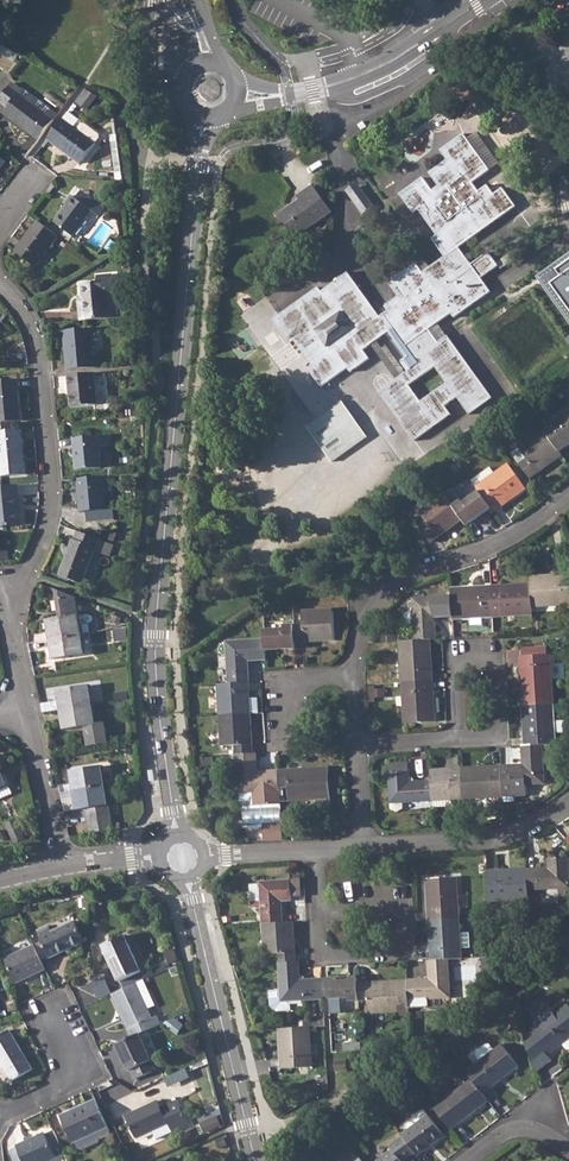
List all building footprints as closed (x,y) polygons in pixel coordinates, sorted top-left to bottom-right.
[(458,67),(456,71),(464,76),(467,71),(458,67)] [(39,139),(54,119),(20,93),(22,90),(12,83),(0,99),(0,100),(9,107),(4,113),(39,139)] [(87,88),(78,103),(89,109),(97,94),(87,88)] [(63,118),(48,138),(81,163),(101,137),(100,134),(87,123),(83,124),(82,121),(69,110),(63,118)] [(437,235),(431,239),(437,248),(508,197),(502,187),(493,194),(487,185),(478,190),(472,182),(489,170),(463,134),(440,150),(447,159),(429,173),(438,185),(431,190),(422,178),(400,194),(413,212),(418,209),(437,235)] [(347,190),(365,214),(376,206),(358,181),(347,190)] [(312,185),(296,196),(299,200),(278,215),(294,238),(331,212),(312,185)] [(67,205),(54,222),(73,236),(92,210),(72,195),(65,203),(67,205)] [(366,298),(343,315),(352,328),(326,346),(317,334),(299,347),(312,365),(307,368),(320,387),(347,367),(350,371),(368,358),(362,350),(371,344),(376,340),(392,328),(418,363),(401,375),(396,378),(379,391),(414,440),(450,414),(444,406),(456,397),(469,414),(492,397),(487,391),(447,336),(438,342),(428,329),(450,313),(454,317),(490,291),(481,278),(497,265),(487,252),(470,264),(458,247),(515,206),(508,197),(437,248),(444,256),(422,272),(415,263),(388,282),(398,296),(384,306),(387,310),(379,316),(366,298)] [(58,236),(38,221),(15,250),(35,266),(58,236)] [(568,319),(568,252),(537,274),(568,319)] [(294,340),(299,347),(317,334),(315,330),(341,312),(343,315),(366,298),(347,272),(321,291),(318,288),(273,320),(289,343),(294,340)] [(77,299),(79,320),(118,317),(117,306),(109,307),(108,293),(115,292),(113,274),(99,275),(99,281),(81,283),(82,299),(77,299)] [(235,318),(259,301),(248,286),(225,304),(235,318)] [(64,330),(68,368),(94,366),(91,328),(64,330)] [(94,372),(68,375),(71,406),(97,403),(94,372)] [(0,380),(0,422),(21,420),(18,379),(0,380)] [(341,401),(306,426),(332,461),(367,436),(341,401)] [(546,432),(559,451),(568,444),(568,413),(565,409),(553,418),(552,424),(553,427),(546,432)] [(0,430),(0,465),(1,476),(26,474),(22,429),(0,430)] [(546,432),(545,430),(512,453),(530,478),(562,455),(559,451),(546,432)] [(99,436),(73,437),(76,469),(102,467),(99,436)] [(483,482),(476,487),(479,492),(491,508),(494,512),(526,489),(510,466),(496,476),(490,467),(479,476),(483,482)] [(104,475),(77,478),(80,511),(87,511),(100,510),(101,519),(115,518),(114,508),(107,508),(104,475)] [(0,486),(0,527),(22,525),(18,485),(0,486)] [(453,489),(445,494),(463,519),(467,525),(491,508),(479,492),(463,503),(453,489)] [(463,519),(445,494),(420,512),(428,523),(420,529),(430,542),(463,519)] [(101,539),(78,530),(75,539),(74,539),(60,575),(81,584),(95,550),(96,547),(97,548),(101,539)] [(530,576),(530,583),(531,607),(568,604),(568,573),(530,576)] [(530,583),(490,586),(492,617),(532,614),(531,607),(530,583)] [(490,586),(451,588),(451,596),(452,616),(453,619),(492,617),(490,586)] [(47,620),(50,640),(83,635),(92,634),(90,624),(96,617),(89,614),(80,615),(77,598),(57,590),(57,596),(61,618),(47,620)] [(451,596),(413,598),(415,640),(430,639),(436,639),(435,618),(452,616),(451,596)] [(303,624),(294,625),(295,642),(335,639),(333,609),(302,611),(303,624)] [(285,628),(264,629),(265,640),(266,650),(296,648),(295,642),(294,625),(285,626),(285,628)] [(83,635),(50,640),(53,660),(86,655),(83,635)] [(415,640),(400,641),(402,683),(432,681),(430,639),(415,640)] [(265,640),(226,642),(229,683),(249,682),(248,661),(266,660),(266,650),(265,640)] [(522,656),(519,655),(522,706),(553,703),(550,655),(545,654),(522,656)] [(432,681),(402,683),(405,723),(435,721),(435,711),(433,698),(432,681)] [(229,683),(218,684),(220,715),(251,713),(259,713),(258,697),(250,698),(249,682),(229,683)] [(58,690),(62,710),(94,706),(90,685),(58,690)] [(553,703),(522,706),(524,746),(541,744),(555,743),(553,703)] [(94,706),(62,710),(65,730),(85,727),(87,746),(109,743),(106,724),(97,725),(94,706)] [(251,713),(220,715),(222,746),(235,745),(236,754),(253,753),(251,713)] [(522,764),(501,765),(503,796),(526,794),(526,783),(544,782),(541,744),(524,746),(521,746),(522,764)] [(253,753),(236,754),(239,804),(241,806),(244,806),(282,804),(280,787),(279,770),(257,771),(256,753),(253,753)] [(9,785),(0,764),(0,789),(9,785)] [(71,770),(74,790),(106,785),(103,765),(71,770)] [(501,765),(462,767),(463,798),(503,796),(501,765)] [(329,767),(279,770),(280,787),(289,787),(290,800),(330,798),(329,767)] [(462,767),(430,769),(430,780),(432,800),(463,798),(462,767)] [(408,771),(389,772),(391,809),(397,812),(403,808),(402,802),(432,800),(430,780),(409,781),(408,771)] [(106,785),(74,790),(77,810),(109,805),(106,785)] [(87,819),(89,833),(113,828),(111,815),(106,816),(92,818),(87,819)] [(17,818),(7,823),(16,841),(25,837),(17,818)] [(283,821),(263,822),(264,840),(284,839),(283,821)] [(527,868),(528,889),(568,887),(568,879),(568,857),(548,858),(548,868),(527,868)] [(507,869),(488,870),(489,901),(529,899),(528,889),(527,868),(518,869),(518,874),(507,874),(507,869)] [(426,878),(428,920),(459,918),(456,876),(426,878)] [(261,881),(261,884),(262,906),(264,923),(283,922),(282,899),(292,899),(290,879),(261,881)] [(459,918),(428,920),(430,959),(448,958),(462,958),(461,948),(469,947),(469,933),(459,933),(459,918)] [(49,928),(40,933),(51,957),(86,941),(76,920),(52,931),(49,928)] [(283,922),(264,923),(265,953),(278,952),(279,962),(296,960),(294,921),(283,922)] [(125,934),(103,944),(119,980),(141,970),(125,934)] [(45,968),(34,944),(5,957),(16,981),(45,968)] [(429,978),(407,979),(408,999),(450,996),(448,958),(430,959),(428,960),(429,978)] [(296,960),(279,962),(281,1000),(322,998),(322,995),(321,978),(300,979),(299,961),(296,960)] [(357,976),(327,977),(328,994),(328,998),(348,996),(349,999),(358,999),(357,982),(357,976)] [(407,979),(357,982),(358,999),(367,998),(368,1011),(409,1009),(408,999),(407,979)] [(137,982),(113,993),(132,1036),(139,1032),(147,1029),(162,1023),(157,1014),(153,1016),(149,1007),(137,982)] [(542,1056),(561,1041),(565,1046),(568,1047),(568,1046),(568,1005),(567,1002),(527,1032),(532,1039),(530,1040),(542,1056)] [(309,1025),(279,1027),(281,1067),(311,1065),(309,1025)] [(0,1034),(0,1058),(13,1080),(33,1067),(9,1029),(0,1034)] [(132,1036),(116,1043),(128,1070),(131,1069),(135,1079),(151,1070),(147,1061),(151,1059),(146,1048),(139,1032),(132,1036)] [(361,1039),(343,1040),(344,1049),(361,1048),(361,1039)] [(500,1043),(465,1070),(470,1077),(482,1093),(517,1065),(500,1043)] [(346,1058),(334,1059),(335,1069),(347,1068),(346,1058)] [(189,1068),(167,1077),(171,1086),(193,1076),(189,1068)] [(470,1077),(433,1106),(450,1128),(487,1100),(482,1093),(470,1077)] [(107,1125),(95,1098),(61,1114),(74,1140),(77,1139),(79,1145),(84,1147),(98,1141),(99,1137),(96,1130),(107,1125)] [(136,1137),(152,1130),(168,1122),(172,1130),(189,1122),(177,1098),(160,1106),(158,1100),(126,1115),(136,1137)] [(202,1114),(204,1130),(223,1127),(220,1112),(202,1114)] [(426,1113),(401,1132),(402,1133),(415,1150),(417,1153),(442,1134),(426,1113)] [(18,1145),(26,1160),(45,1160),(65,1152),(54,1128),(45,1132),(45,1131),(18,1143),(18,1145)] [(374,1160),(403,1160),(402,1159),(415,1150),(402,1133),(390,1143),(392,1147),(374,1160)]
